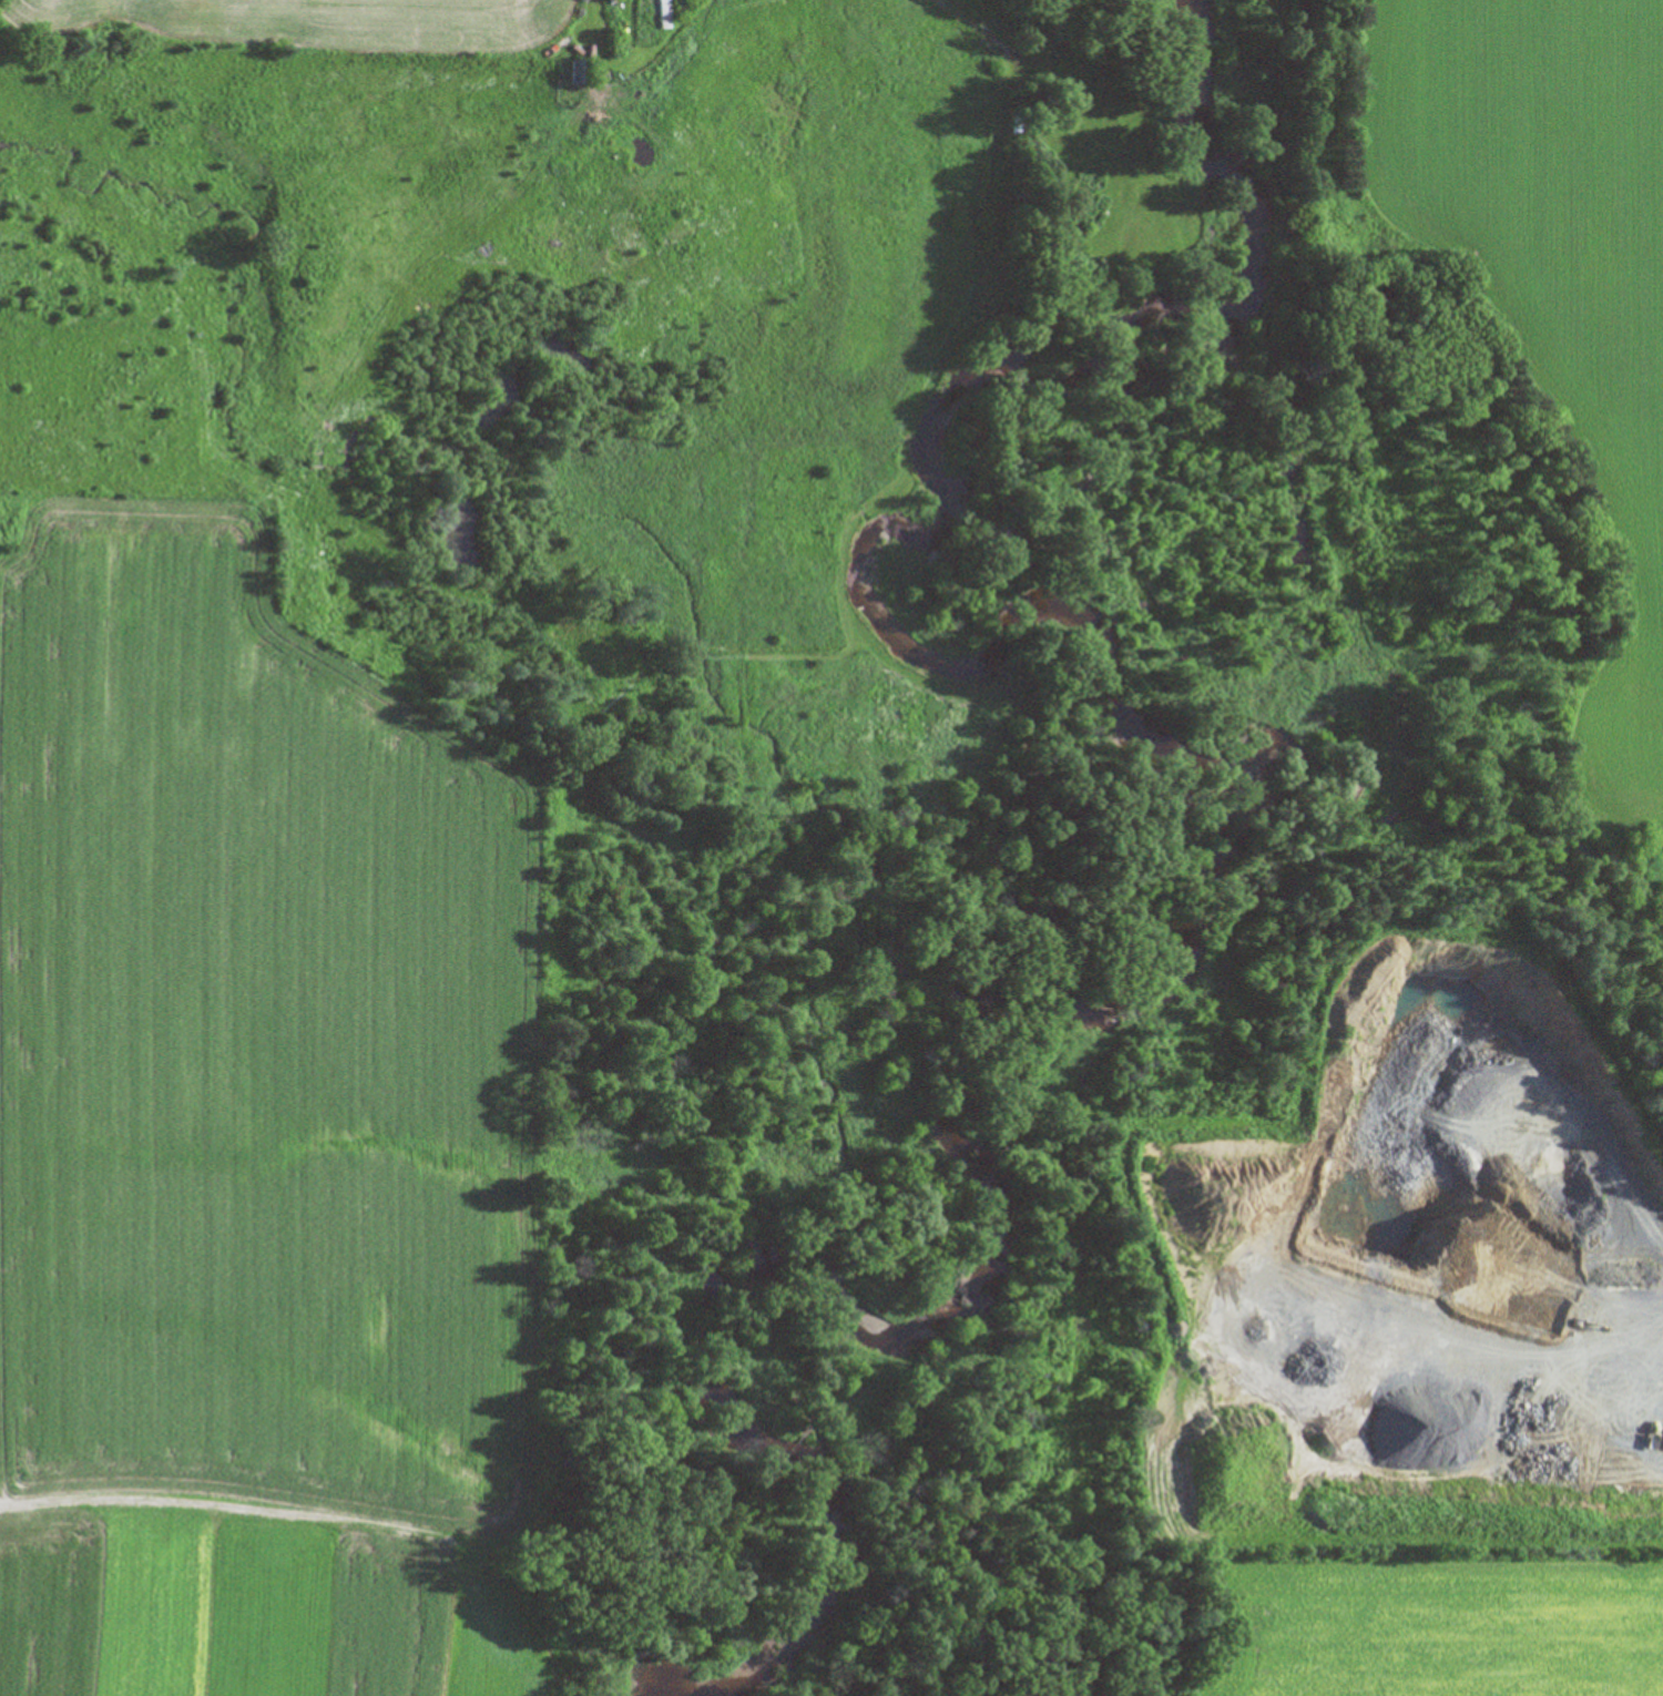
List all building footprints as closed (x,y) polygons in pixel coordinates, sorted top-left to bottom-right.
[(658,29),(668,29),(668,0),(658,0),(658,29)] [(572,84),(588,84),(588,60),(572,60),(572,84)] [(1024,132),(1024,120),(1013,121),(1014,132),(1024,132)]
